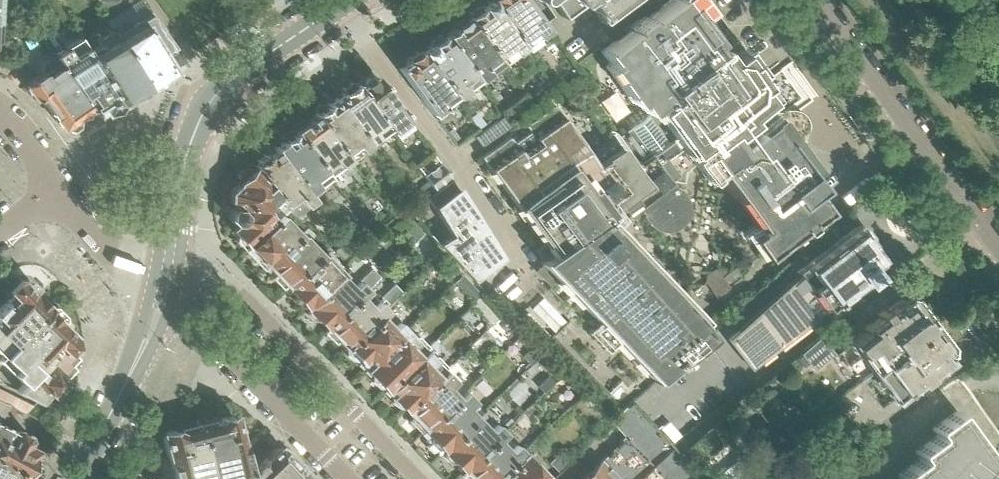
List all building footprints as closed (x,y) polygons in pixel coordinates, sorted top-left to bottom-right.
[(26,14),(18,0),(9,6),(18,20),(26,14)] [(644,16),(630,27),(632,29),(602,51),(610,63),(606,66),(632,102),(636,100),(644,111),(659,100),(662,104),(598,152),(608,165),(587,180),(574,162),(587,152),(551,103),(487,152),(480,157),(544,244),(535,250),(543,261),(540,263),(655,382),(709,334),(699,323),(704,318),(631,243),(613,225),(624,217),(635,218),(637,207),(639,206),(643,212),(641,214),(646,221),(649,224),(650,225),(653,227),(656,229),(660,230),(663,230),(667,230),(669,229),(672,228),(675,227),(678,225),(681,223),(683,220),(684,217),(686,215),(687,211),(687,207),(687,204),(687,201),(685,197),(683,194),(678,187),(676,188),(672,182),(673,181),(684,182),(685,172),(694,165),(705,179),(716,171),(759,228),(747,236),(752,243),(761,257),(780,243),(808,223),(825,211),(827,210),(818,199),(824,195),(788,146),(782,150),(769,132),(778,125),(763,105),(773,98),(764,85),(768,81),(739,41),(734,45),(724,52),(721,47),(716,51),(711,44),(716,40),(689,4),(684,7),(679,0),(670,0),(646,19),(644,16)] [(525,46),(540,35),(547,29),(542,25),(525,0),(491,0),(490,1),(525,46)] [(565,18),(567,22),(572,18),(576,15),(589,33),(632,0),(551,0),(565,18)] [(502,63),(525,46),(490,1),(482,7),(477,7),(469,13),(466,18),(502,63)] [(116,38),(146,87),(173,70),(139,17),(125,25),(129,31),(116,38)] [(502,63),(466,18),(462,18),(458,21),(454,24),(452,29),(446,34),(480,80),(490,72),(492,74),(495,74),(503,68),(503,64),(502,63)] [(103,114),(120,104),(120,103),(86,49),(83,45),(89,41),(81,29),(76,32),(80,38),(62,49),(50,32),(41,39),(55,59),(89,109),(92,114),(93,113),(94,115),(101,110),(103,114)] [(457,97),(480,80),(446,34),(445,34),(439,35),(432,40),(430,46),(422,51),(457,97)] [(146,87),(116,38),(102,47),(98,41),(86,49),(120,103),(121,102),(129,97),(130,97),(146,87)] [(16,59),(16,58),(5,51),(0,50),(0,71),(4,72),(6,73),(16,59)] [(457,97),(422,51),(417,52),(412,54),(409,58),(407,63),(399,68),(433,114),(457,97)] [(89,109),(55,59),(52,60),(47,60),(41,63),(41,68),(37,71),(39,74),(34,78),(24,84),(35,100),(38,97),(52,117),(54,116),(61,126),(63,127),(64,126),(65,128),(70,129),(76,125),(77,120),(75,118),(89,109)] [(360,88),(387,126),(396,139),(413,127),(392,99),(376,77),(360,88)] [(387,126),(360,88),(356,83),(350,83),(343,88),(342,94),(335,100),(367,141),(387,126)] [(502,98),(496,89),(490,93),(496,103),(502,98)] [(367,141),(335,100),(327,105),(324,105),(321,105),(318,107),(316,110),(316,113),(314,116),(345,158),(346,157),(367,141)] [(482,146),(512,124),(505,114),(475,136),(482,146)] [(345,158),(314,116),(309,120),(302,119),(295,124),(294,131),(295,132),(325,173),(337,164),(346,176),(351,173),(359,182),(363,178),(346,157),(345,158)] [(462,141),(453,128),(448,132),(457,144),(462,141)] [(327,175),(325,173),(295,132),(293,134),(291,131),(281,138),(284,141),(274,148),(276,150),(314,198),(319,194),(319,190),(315,184),(327,175)] [(292,214),(314,198),(276,150),(270,155),(264,154),(256,160),(254,165),(256,167),(288,208),(292,214)] [(432,189),(449,176),(433,154),(417,168),(426,181),(414,191),(420,198),(432,189)] [(279,217),(288,208),(256,167),(252,171),(250,168),(243,168),(238,173),(238,179),(241,182),(229,193),(229,201),(235,207),(228,213),(228,218),(235,225),(231,229),(237,235),(236,241),(244,249),(279,217)] [(500,257),(452,180),(430,197),(437,206),(435,207),(451,231),(438,242),(473,278),(500,257)] [(408,208),(401,199),(395,203),(402,212),(408,208)] [(267,267),(298,236),(279,217),(244,249),(256,262),(260,259),(267,267)] [(375,232),(366,221),(360,226),(369,237),(375,232)] [(834,301),(845,292),(844,291),(860,279),(861,280),(870,274),(864,267),(879,256),(880,254),(880,251),(873,242),(870,240),(870,237),(864,227),(859,225),(855,228),(854,227),(796,271),(798,275),(726,338),(750,368),(835,303),(834,301)] [(285,285),(287,287),(320,255),(308,243),(306,241),(315,234),(307,227),(300,235),(299,234),(298,236),(267,267),(275,275),(272,277),(283,288),(285,285)] [(350,254),(341,246),(335,250),(344,258),(350,254)] [(306,307),(341,273),(322,253),(320,255),(287,287),(295,295),(294,300),(300,306),(305,306),(306,307)] [(459,269),(448,258),(437,268),(448,280),(459,269)] [(326,328),(365,289),(384,272),(381,268),(373,275),(369,271),(357,281),(346,269),(341,273),(306,307),(308,309),(307,314),(313,320),(318,319),(326,328)] [(2,355),(49,307),(36,294),(36,288),(29,281),(23,281),(11,293),(13,295),(7,301),(0,309),(0,353),(2,355)] [(345,347),(384,310),(365,289),(326,328),(327,329),(325,332),(335,343),(337,340),(345,347)] [(872,373),(935,323),(916,299),(909,298),(901,304),(898,300),(886,309),(887,310),(863,328),(865,331),(849,343),(851,346),(851,347),(852,349),(853,351),(855,353),(857,353),(858,353),(872,373)] [(501,315),(487,300),(477,310),(488,321),(487,322),(491,325),(501,315)] [(2,355),(2,356),(0,358),(0,362),(22,383),(15,390),(39,401),(48,392),(51,395),(65,381),(61,376),(71,366),(67,363),(74,356),(66,348),(74,339),(74,335),(63,325),(66,322),(66,316),(56,306),(51,306),(49,307),(2,355)] [(358,361),(365,368),(403,330),(384,310),(345,347),(346,349),(346,351),(347,355),(350,358),(354,360),(358,361)] [(385,390),(423,351),(407,334),(423,319),(420,315),(403,330),(365,368),(372,376),(372,381),(378,388),(384,388),(385,390)] [(935,323),(872,373),(883,387),(893,401),(953,355),(954,348),(943,334),(935,323)] [(513,343),(521,335),(514,328),(507,336),(513,343)] [(399,408),(403,409),(443,372),(432,361),(440,351),(438,349),(438,345),(444,340),(440,336),(423,351),(385,390),(392,396),(392,399),(393,403),(396,406),(399,408)] [(815,370),(835,353),(820,336),(801,353),(797,357),(802,364),(807,361),(815,370)] [(531,364),(540,355),(532,347),(523,356),(531,364)] [(423,430),(462,392),(443,372),(403,409),(412,417),(409,420),(419,431),(422,428),(423,430)] [(568,407),(579,396),(569,386),(558,398),(568,407)] [(306,398),(296,388),(290,394),(300,404),(306,398)] [(0,399),(0,400),(6,403),(14,395),(7,392),(0,399)] [(441,448),(443,450),(482,413),(462,392),(423,430),(431,438),(431,443),(437,449),(441,448)] [(14,395),(6,403),(9,405),(12,406),(20,398),(14,395)] [(20,398),(12,406),(19,409),(27,401),(20,398)] [(9,405),(6,403),(0,400),(0,416),(2,417),(9,405)] [(27,401),(19,409),(25,413),(33,405),(27,401)] [(681,454),(675,447),(632,403),(612,422),(626,437),(603,460),(601,458),(599,460),(618,478),(704,478),(681,454)] [(998,459),(996,458),(994,461),(957,411),(932,429),(937,436),(918,450),(917,452),(917,455),(919,457),(919,459),(918,461),(900,474),(900,476),(900,478),(901,478),(983,478),(998,459)] [(454,462),(462,470),(501,433),(482,413),(443,450),(445,452),(444,457),(450,463),(454,462)] [(245,458),(243,451),(235,419),(230,416),(222,418),(218,423),(199,428),(211,478),(245,478),(248,475),(245,458)] [(507,427),(514,420),(511,417),(504,424),(507,427)] [(27,476),(30,475),(36,463),(35,458),(38,453),(37,449),(38,444),(31,440),(29,435),(25,433),(26,432),(23,431),(23,432),(19,430),(14,431),(0,423),(0,461),(27,476)] [(199,428),(179,433),(174,430),(166,432),(162,437),(167,458),(172,478),(211,478),(199,428)] [(302,470),(281,449),(276,449),(276,443),(264,431),(264,432),(264,431),(249,449),(249,451),(250,457),(245,458),(248,475),(245,478),(293,478),(302,470)] [(521,453),(501,433),(462,470),(464,472),(461,475),(465,478),(494,478),(521,453)] [(559,472),(569,462),(560,452),(550,462),(559,472)] [(494,478),(546,478),(521,453),(494,478)] [(167,458),(158,460),(160,468),(161,476),(164,478),(172,478),(167,458)] [(599,460),(580,478),(618,478),(599,460)] [(26,476),(27,476),(0,461),(0,478),(24,478),(26,476)] [(301,474),(303,472),(302,470),(293,478),(306,478),(301,474)]
